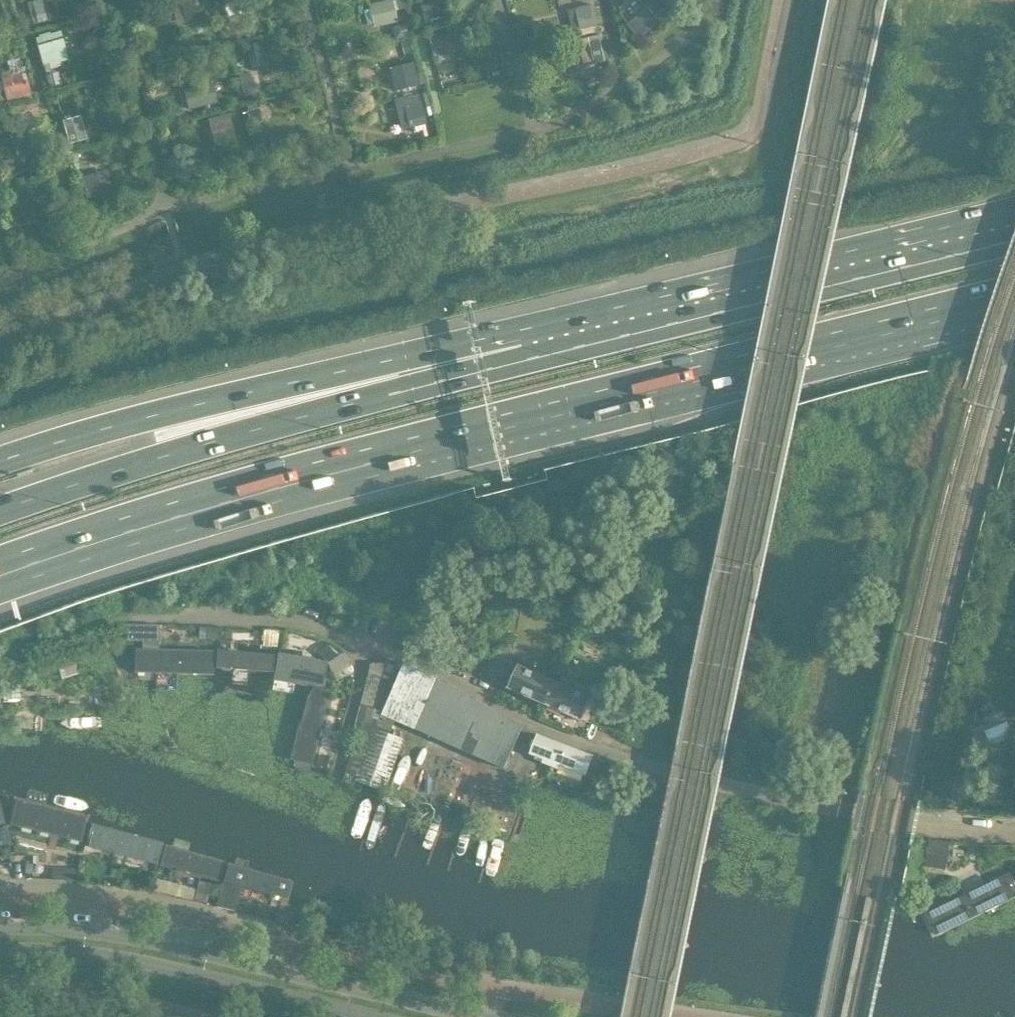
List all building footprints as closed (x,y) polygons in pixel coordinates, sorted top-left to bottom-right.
[(41,0),(37,0),(30,2),(35,23),(47,20),(41,0)] [(391,0),(367,6),(373,28),(397,23),(391,0)] [(444,0),(423,0),(420,1),(425,21),(447,16),(444,0)] [(201,18),(197,3),(181,7),(184,22),(201,18)] [(597,24),(592,3),(568,9),(574,30),(597,24)] [(239,31),(233,9),(223,11),(224,13),(220,14),(224,30),(228,29),(229,33),(239,31)] [(641,11),(622,25),(632,38),(651,24),(641,11)] [(658,14),(652,19),(657,27),(664,22),(658,14)] [(66,60),(59,31),(48,34),(48,32),(37,35),(37,37),(34,38),(41,67),(66,60)] [(448,53),(443,32),(428,36),(433,57),(448,53)] [(609,58),(605,40),(581,45),(586,66),(606,61),(605,59),(609,58)] [(7,64),(8,69),(0,71),(0,74),(7,100),(27,94),(18,61),(7,64)] [(414,71),(391,76),(394,92),(418,86),(414,71)] [(255,94),(250,73),(240,75),(240,76),(235,78),(240,95),(244,94),(245,96),(255,94)] [(222,103),(217,81),(196,86),(202,108),(222,103)] [(426,124),(420,101),(403,105),(409,129),(426,124)] [(262,121),(259,107),(247,110),(250,124),(262,121)] [(36,126),(32,109),(29,109),(28,109),(18,111),(24,132),(33,129),(33,127),(36,126)] [(236,139),(229,113),(207,119),(214,145),(236,139)] [(77,139),(72,120),(63,122),(63,125),(59,126),(63,142),(77,139)] [(99,195),(93,173),(77,178),(84,200),(99,195)] [(134,669),(215,669),(215,646),(134,646),(134,669)] [(217,667),(273,670),(274,650),(218,647),(217,667)] [(274,675),(325,682),(328,656),(278,649),(274,675)] [(521,729),(436,681),(404,667),(403,668),(387,661),(371,664),(354,729),(359,731),(343,781),(355,785),(356,780),(386,791),(405,739),(391,734),(395,722),(506,767),(521,729)] [(515,665),(506,686),(544,703),(554,681),(515,665)] [(554,681),(544,703),(582,720),(592,698),(554,681)] [(293,757),(316,762),(332,696),(325,685),(315,683),(308,690),(293,757)] [(3,697),(22,697),(21,685),(3,685),(3,697)] [(538,735),(531,753),(585,775),(593,756),(538,735)] [(13,827),(85,844),(91,819),(20,801),(13,827)] [(12,828),(6,806),(0,808),(0,830),(12,828)] [(94,849),(164,865),(169,845),(98,829),(94,849)] [(946,870),(951,842),(940,840),(929,838),(925,866),(946,870)] [(170,866),(227,882),(232,864),(175,849),(170,866)] [(231,883),(295,901),(300,884),(236,866),(231,883)] [(1014,895),(1014,882),(1008,869),(924,911),(934,933),(1014,895)] [(198,880),(193,901),(206,904),(211,884),(198,880)] [(219,890),(216,906),(234,910),(238,895),(240,887),(221,883),(219,890)] [(278,898),(273,917),(282,919),(287,900),(278,898)]
